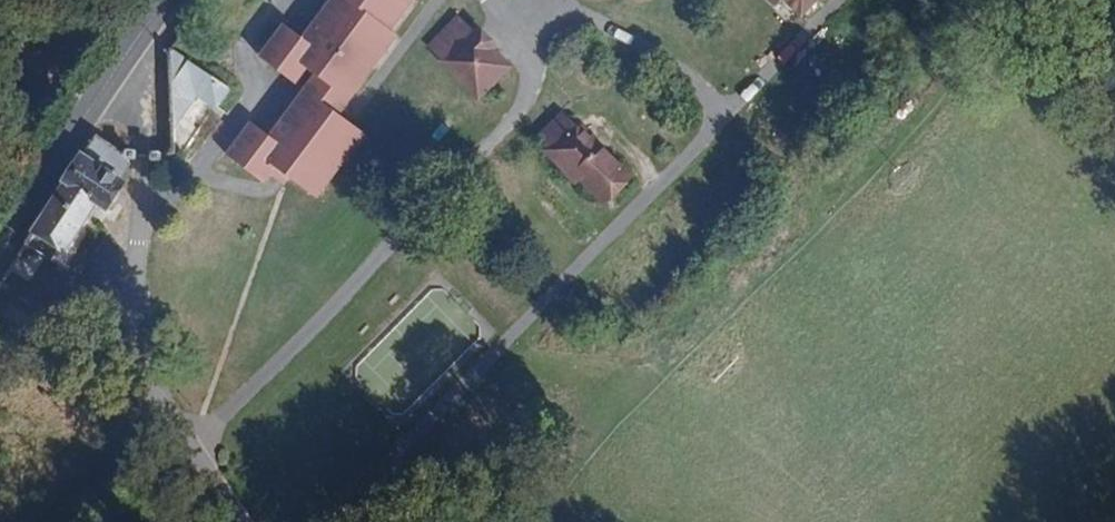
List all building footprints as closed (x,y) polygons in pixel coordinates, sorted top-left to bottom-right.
[(303,69),(305,66),(316,73),(349,94),(371,60),(364,55),(385,23),(377,18),(389,0),(325,0),(300,38),(281,26),(268,44),(303,69)] [(385,23),(401,0),(389,0),(377,18),(385,23)] [(798,16),(814,0),(781,0),(798,16)] [(454,19),(426,47),(476,94),(503,65),(454,19)] [(393,28),(385,23),(364,55),(371,60),(393,28)] [(299,76),(303,69),(268,44),(258,60),(291,81),(299,76)] [(229,94),(171,54),(168,57),(172,133),(196,99),(216,113),(229,94)] [(355,121),(338,111),(349,94),(316,73),(274,137),(254,124),(231,158),(262,180),(264,180),(265,179),(268,178),(271,176),(272,174),(278,166),(286,171),(320,195),(343,160),(333,155),(351,128),(355,121)] [(537,135),(552,149),(574,128),(560,113),(537,135)] [(365,127),(355,121),(351,128),(360,135),(365,127)] [(343,160),(360,135),(351,128),(333,155),(343,160)] [(574,128),(552,149),(564,162),(558,168),(572,182),(579,177),(589,187),(611,165),(574,128)] [(93,137),(19,247),(59,273),(101,209),(96,206),(113,182),(93,169),(108,147),(93,137)] [(115,151),(108,147),(93,169),(113,182),(123,168),(121,155),(117,153),(115,151)] [(611,165),(589,187),(601,200),(623,178),(611,165)] [(278,166),(272,174),(281,179),(286,171),(278,166)] [(117,185),(113,182),(96,206),(101,209),(117,185)]
